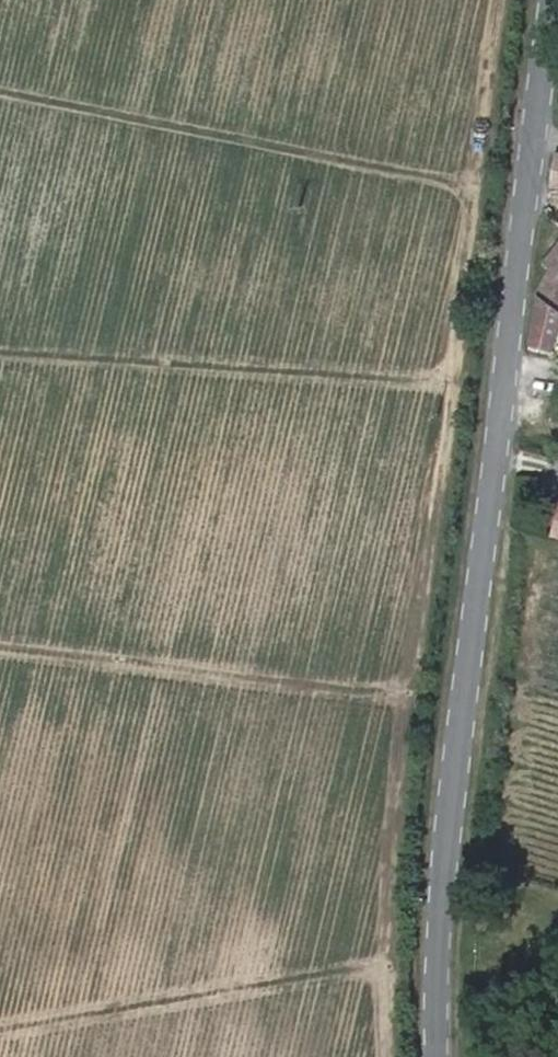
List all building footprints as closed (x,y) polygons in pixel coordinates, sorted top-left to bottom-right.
[(547,216),(557,224),(557,202),(550,198),(547,216)] [(546,267),(553,272),(536,297),(540,300),(532,327),(530,348),(557,351),(557,346),(557,249),(546,267)] [(547,505),(538,530),(557,536),(557,509),(547,505)]
